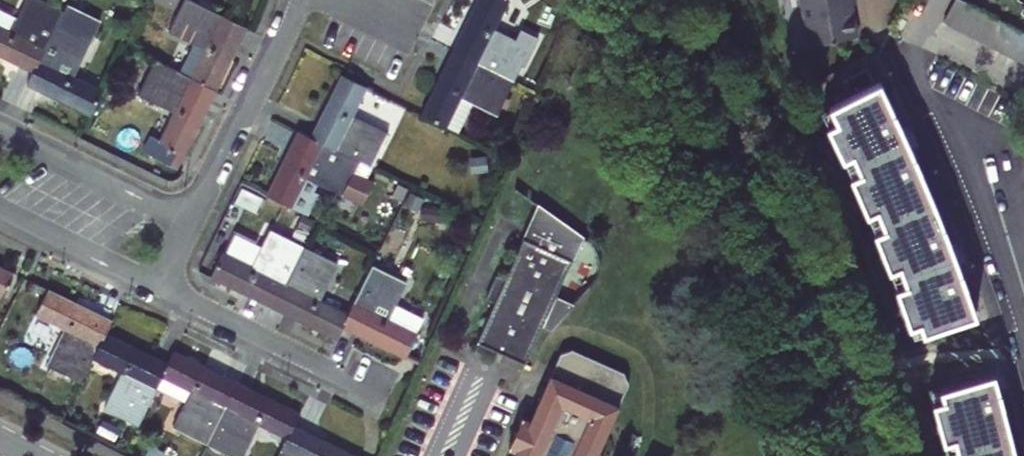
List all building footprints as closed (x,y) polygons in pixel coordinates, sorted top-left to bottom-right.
[(35,71),(60,21),(66,10),(46,0),(33,0),(23,20),(0,9),(0,54),(35,71)] [(197,0),(185,0),(171,30),(206,46),(191,77),(217,89),(248,25),(197,0)] [(461,49),(523,80),(531,64),(533,65),(547,36),(529,27),(524,38),(503,28),(517,0),(485,0),(461,49)] [(852,0),(801,0),(811,49),(860,40),(852,0)] [(965,0),(914,0),(911,5),(1023,62),(1023,30),(965,0)] [(92,114),(104,90),(76,76),(94,38),(60,21),(35,71),(29,83),(92,114)] [(461,49),(428,114),(466,133),(481,102),(506,114),(523,80),(461,49)] [(191,77),(156,60),(140,93),(175,110),(161,139),(151,135),(143,150),(179,167),(217,89),(191,77)] [(367,162),(380,168),(396,134),(359,116),(374,87),(349,75),(318,138),(367,162)] [(883,84),(829,115),(831,118),(834,117),(863,178),(884,230),(908,294),(943,400),(958,452),(958,455),(1016,455),(1013,444),(1001,403),(980,327),(961,272),(925,182),(898,125),(881,89),(885,88),(883,84)] [(275,195),(300,208),(315,179),(350,196),(367,162),(318,138),(307,132),(275,195)] [(547,202),(532,236),(580,257),(591,232),(547,202)] [(282,308),(312,247),(279,231),(261,267),(232,252),(219,277),(282,308)] [(504,301),(486,341),(534,362),(550,325),(565,293),(580,257),(532,236),(514,278),(504,301)] [(345,264),(312,247),(282,308),(345,339),(351,326),(358,312),(329,297),(345,264)] [(358,312),(351,326),(415,357),(426,333),(424,332),(430,319),(403,306),(415,281),(381,265),(358,312)] [(2,298),(14,273),(0,266),(0,297),(2,298)] [(505,274),(495,297),(504,301),(514,278),(505,274)] [(52,362),(85,379),(95,358),(108,333),(114,320),(51,290),(40,312),(69,326),(52,362)] [(565,293),(550,325),(557,328),(582,300),(565,293)] [(107,409),(140,425),(153,399),(170,363),(108,333),(95,358),(125,372),(107,409)] [(580,347),(569,352),(539,419),(531,415),(517,446),(524,450),(522,455),(610,455),(611,453),(606,450),(637,382),(633,371),(580,347)] [(170,363),(153,399),(181,412),(174,426),(210,443),(239,382),(176,351),(170,363)] [(239,382),(210,443),(237,455),(245,455),(260,423),(289,437),(295,425),(302,412),(239,382)] [(280,455),(358,455),(295,425),(289,437),(280,455)]
